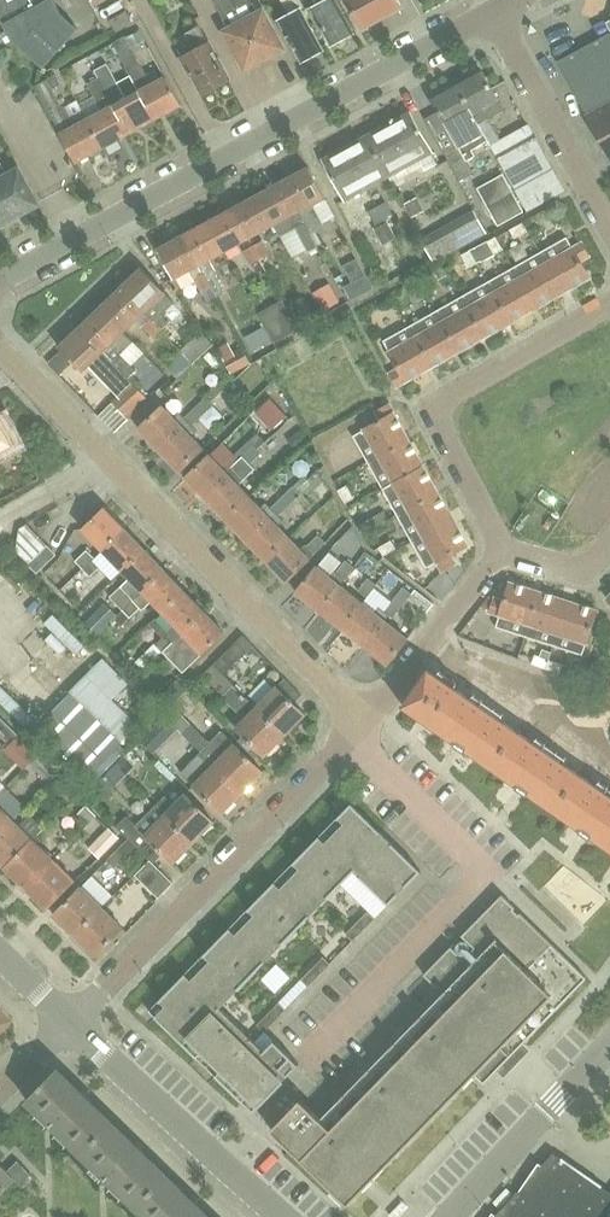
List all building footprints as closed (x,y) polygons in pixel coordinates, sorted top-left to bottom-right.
[(11,38),(44,67),(77,30),(61,16),(52,0),(0,0),(0,16),(11,38)] [(236,8),(232,0),(213,0),(229,30),(224,32),(245,70),(265,60),(236,8)] [(236,8),(265,60),(284,49),(263,11),(260,13),(253,0),(232,0),(236,8)] [(323,51),(300,10),(305,7),(301,0),(282,0),(290,15),(279,21),(302,62),(323,51)] [(354,34),(338,4),(342,1),(341,0),(319,0),(321,3),(312,8),(333,46),(354,34)] [(371,0),(346,0),(362,30),(382,19),(371,0)] [(382,19),(401,8),(397,0),(371,0),(382,19)] [(108,20),(114,31),(129,22),(123,11),(108,20)] [(228,80),(198,27),(185,34),(195,52),(182,60),(192,78),(193,77),(203,94),(228,80)] [(558,61),(587,114),(609,157),(609,32),(558,61)] [(113,44),(130,75),(154,119),(181,105),(166,77),(150,86),(124,39),(113,44)] [(100,80),(102,85),(114,106),(129,133),(154,119),(130,75),(118,82),(108,63),(95,70),(100,80)] [(457,85),(487,138),(496,133),(487,117),(504,108),(483,70),(457,85)] [(37,86),(62,133),(77,161),(103,147),(88,120),(73,128),(52,88),(61,83),(56,75),(37,86)] [(114,106),(102,85),(100,80),(88,86),(102,112),(88,120),(103,147),(129,133),(114,106)] [(432,99),(446,124),(457,146),(459,145),(467,160),(475,155),(472,150),(488,140),(487,138),(457,85),(432,99)] [(409,111),(388,122),(410,163),(431,152),(409,111)] [(366,134),(389,175),(410,163),(388,122),(366,134)] [(389,175),(366,134),(344,146),(367,187),(389,175)] [(516,189),(526,208),(528,210),(566,189),(536,135),(498,156),(516,189)] [(444,153),(459,180),(474,172),(467,160),(459,145),(457,146),(444,153)] [(345,199),(367,187),(344,146),(322,158),(345,199)] [(18,217),(39,205),(20,169),(7,176),(0,163),(0,184),(18,217)] [(308,165),(283,179),(310,231),(320,226),(308,203),(324,195),(308,165)] [(296,227),(301,236),(309,251),(318,245),(310,231),(283,179),(258,193),(274,222),(281,235),(296,227)] [(18,217),(0,184),(0,227),(18,217)] [(258,193),(233,206),(249,236),(274,222),(258,193)] [(514,193),(488,207),(498,225),(524,211),(514,193)] [(385,203),(377,207),(384,220),(392,215),(385,203)] [(225,249),(249,236),(233,206),(209,220),(225,249)] [(376,224),(384,220),(377,207),(369,212),(376,224)] [(225,287),(208,258),(225,249),(209,220),(184,233),(200,263),(204,270),(212,284),(218,295),(223,292),(225,287)] [(510,229),(515,237),(528,231),(523,222),(510,229)] [(461,249),(449,227),(423,242),(434,263),(460,249),(461,249)] [(184,233),(158,247),(160,251),(174,277),(190,268),(200,263),(184,233)] [(487,241),(494,255),(503,250),(496,236),(487,241)] [(539,252),(563,291),(589,277),(579,260),(588,255),(581,242),(572,247),(566,236),(539,252)] [(253,244),(261,258),(270,252),(263,239),(253,244)] [(487,241),(470,250),(477,263),(481,260),(481,262),(494,255),(487,241)] [(268,271),(261,258),(253,244),(244,249),(259,276),(268,271)] [(461,254),(468,267),(477,263),(470,250),(461,254)] [(539,252),(513,266),(537,306),(563,291),(539,252)] [(344,286),(351,300),(373,288),(357,258),(343,265),(352,282),(344,286)] [(431,266),(439,279),(447,274),(440,261),(431,266)] [(511,321),(537,306),(513,266),(487,281),(511,321)] [(143,267),(122,286),(144,310),(151,316),(161,328),(171,338),(178,331),(163,315),(177,303),(165,290),(143,267)] [(204,270),(195,276),(202,289),(212,284),(204,270)] [(410,283),(417,295),(425,291),(418,278),(410,283)] [(487,281),(460,296),(484,336),(511,321),(487,281)] [(330,283),(313,292),(324,311),(340,302),(330,283)] [(122,286),(102,306),(124,329),(144,310),(122,286)] [(460,296),(434,311),(458,350),(484,336),(460,296)] [(125,351),(135,341),(124,329),(102,306),(81,325),(104,349),(110,356),(130,376),(136,370),(131,365),(121,355),(125,351)] [(434,311),(408,325),(432,365),(458,350),(434,311)] [(153,335),(161,328),(151,316),(143,324),(153,335)] [(130,376),(110,356),(104,349),(81,325),(60,346),(82,369),(89,363),(119,394),(112,401),(125,414),(145,395),(132,381),(134,380),(130,376)] [(396,385),(432,365),(408,325),(382,340),(398,367),(389,372),(396,385)] [(263,327),(245,337),(252,351),(270,341),(263,327)] [(180,350),(193,363),(214,344),(201,330),(180,350)] [(222,357),(231,373),(250,363),(242,347),(222,357)] [(73,361),(62,349),(48,362),(59,374),(73,361)] [(205,396),(194,407),(201,415),(212,404),(205,396)] [(288,415),(272,397),(255,413),(272,430),(288,415)] [(237,402),(230,409),(235,415),(242,408),(237,402)] [(380,420),(364,429),(353,434),(368,461),(408,438),(389,402),(375,410),(380,420)] [(139,427),(159,448),(187,422),(183,418),(179,413),(174,418),(162,405),(139,427)] [(194,407),(183,418),(187,422),(191,425),(201,415),(194,407)] [(15,443),(2,420),(0,421),(0,451),(15,443)] [(187,422),(159,448),(179,469),(202,447),(191,436),(196,431),(191,425),(187,422)] [(292,436),(302,448),(310,441),(301,429),(292,436)] [(368,461),(382,487),(423,465),(408,438),(368,461)] [(252,444),(241,455),(249,463),(260,452),(252,444)] [(234,469),(230,465),(227,462),(222,466),(209,453),(186,476),(206,496),(234,469)] [(234,469),(206,496),(226,517),(249,495),(239,484),(244,480),(255,469),(249,463),(241,455),(230,465),(234,469)] [(423,465),(382,487),(397,513),(437,491),(423,465)] [(338,490),(345,503),(354,498),(346,485),(338,490)] [(292,486),(281,496),(288,504),(299,493),(296,490),(292,486)] [(397,513),(411,539),(452,517),(437,491),(397,513)] [(274,511),(270,507),(266,503),(261,507),(249,495),(226,517),(246,538),(274,511)] [(281,496),(270,507),(274,511),(277,515),(288,504),(281,496)] [(82,527),(102,548),(123,526),(103,506),(82,527)] [(274,511),(246,538),(266,559),(289,536),(278,525),(283,521),(277,515),(274,511)] [(426,567),(436,561),(441,570),(455,562),(450,553),(466,544),(452,517),(411,539),(426,567)] [(357,525),(362,534),(375,527),(370,518),(357,525)] [(16,551),(19,554),(38,536),(26,523),(20,527),(16,551)] [(123,526),(102,548),(122,569),(144,548),(123,526)] [(19,554),(28,563),(47,545),(38,536),(19,554)] [(289,536),(266,559),(286,579),(309,557),(314,552),(323,543),(316,536),(306,545),(301,549),(289,536)] [(379,547),(383,555),(396,548),(391,540),(379,547)] [(47,545),(28,563),(37,572),(56,553),(47,545)] [(113,598),(123,608),(164,568),(144,548),(122,569),(132,579),(113,598)] [(75,560),(82,567),(93,556),(87,550),(75,560)] [(101,565),(93,556),(82,567),(90,576),(101,565)] [(297,591),(320,610),(341,583),(353,568),(345,561),(337,571),(336,571),(331,576),(318,565),(297,591)] [(184,589),(164,568),(123,608),(132,618),(152,599),(163,610),(184,589)] [(368,579),(359,590),(368,596),(376,586),(368,579)] [(496,625),(525,635),(539,590),(511,581),(505,599),(495,596),(490,611),(500,614),(496,625)] [(341,583),(320,610),(343,628),(364,601),(341,583)] [(404,586),(394,598),(402,604),(412,592),(404,586)] [(155,642),(163,650),(204,609),(184,589),(163,610),(175,623),(155,642)] [(405,602),(424,616),(433,605),(414,590),(405,602)] [(553,644),(567,600),(539,590),(525,635),(553,644)] [(393,616),(402,604),(394,598),(385,610),(389,613),(393,616)] [(567,600),(553,644),(582,654),(597,609),(567,600)] [(364,644),(385,618),(389,613),(385,610),(380,606),(376,611),(364,601),(343,628),(364,644)] [(172,660),(192,640),(203,651),(225,630),(204,609),(163,650),(172,660)] [(95,613),(86,622),(98,634),(107,624),(95,613)] [(86,646),(83,644),(53,614),(44,623),(75,653),(77,655),(86,646)] [(385,618),(364,644),(387,662),(407,636),(385,618)] [(234,664),(254,644),(244,633),(224,654),(234,664)] [(549,669),(552,660),(535,654),(532,663),(549,669)] [(104,659),(72,691),(116,736),(123,743),(140,727),(133,719),(113,699),(128,683),(104,659)] [(570,665),(552,660),(549,669),(567,675),(570,665)] [(214,683),(224,673),(214,663),(204,673),(214,683)] [(427,722),(429,723),(454,686),(428,667),(401,705),(419,717),(418,718),(425,724),(427,722)] [(256,705),(284,733),(305,712),(294,701),(302,693),(285,676),(256,705)] [(159,697),(170,708),(174,703),(187,690),(177,679),(159,697)] [(264,753),(284,733),(256,705),(255,706),(233,683),(221,695),(244,717),(236,725),(264,753)] [(517,730),(454,686),(429,723),(455,741),(453,743),(463,749),(464,747),(492,767),(517,730)] [(36,726),(47,738),(88,778),(123,743),(116,736),(72,691),(36,726)] [(174,703),(170,708),(165,713),(175,723),(185,713),(174,703)] [(9,743),(18,734),(0,716),(0,734),(9,743)] [(184,732),(203,750),(242,789),(263,769),(235,741),(223,730),(211,742),(192,723),(184,732)] [(166,740),(152,726),(139,739),(153,753),(166,740)] [(528,791),(554,809),(579,772),(517,730),(492,767),(517,784),(516,786),(526,793),(528,791)] [(24,769),(30,763),(38,753),(18,734),(9,743),(4,749),(24,769)] [(49,782),(53,779),(64,767),(44,747),(38,753),(30,763),(49,782)] [(222,810),(242,789),(203,750),(182,771),(194,783),(222,810)] [(135,763),(125,753),(116,763),(126,773),(135,763)] [(116,783),(126,773),(116,763),(106,773),(116,783)] [(69,802),(84,787),(64,767),(53,779),(65,791),(61,795),(69,802)] [(589,837),(591,836),(609,849),(609,794),(579,772),(554,809),(579,827),(578,829),(589,837)] [(162,793),(154,801),(193,840),(214,819),(186,791),(173,804),(162,793)] [(151,855),(159,847),(173,860),(193,840),(154,801),(134,822),(127,815),(119,823),(131,834),(139,843),(151,855)] [(186,973),(160,999),(159,1000),(165,1006),(155,1016),(197,1057),(203,1050),(222,1068),(216,1074),(243,1101),(249,1095),(259,1104),(287,1075),(288,1075),(299,1064),(274,1040),(264,1050),(221,1007),(354,870),(388,904),(421,870),(352,802),(337,817),(344,823),(326,841),(320,835),(293,863),(299,869),(281,887),(275,881),(248,909),(254,915),(236,933),(230,927),(204,954),(210,960),(192,979),(186,973)] [(87,805),(78,814),(88,824),(97,815),(87,805)] [(13,819),(0,807),(0,832),(13,819)] [(5,868),(33,839),(13,819),(0,832),(0,862),(5,868)] [(108,827),(89,847),(100,858),(119,837),(108,827)] [(115,867),(139,843),(131,834),(107,859),(115,867)] [(5,868),(26,888),(54,859),(33,839),(5,868)] [(26,888),(46,907),(47,908),(63,891),(74,879),(54,859),(26,888)] [(135,874),(159,897),(173,882),(150,860),(135,874)] [(53,914),(74,934),(102,906),(81,886),(53,914)] [(271,1129),(292,1149),(333,1189),(330,1191),(343,1203),(345,1201),(348,1204),(488,1061),(497,1070),(503,1063),(508,1068),(522,1053),(517,1049),(587,977),(521,912),(519,914),(513,909),(515,907),(502,894),(462,935),(474,947),(464,958),(451,946),(424,974),(438,987),(439,985),(445,990),(320,1117),(301,1099),(271,1129)] [(102,906),(74,934),(95,955),(123,927),(106,910),(102,906)] [(346,933),(353,940),(375,917),(368,910),(346,933)] [(301,979),(309,986),(331,963),(324,956),(301,979)] [(264,1031),(286,1009),(279,1002),(257,1024),(264,1031)] [(9,1019),(0,1010),(0,1028),(9,1019)] [(54,1126),(61,1134),(92,1102),(57,1068),(26,1099),(54,1126)] [(92,1102),(61,1134),(98,1170),(129,1138),(92,1102)] [(98,1170),(135,1206),(166,1174),(129,1138),(98,1170)] [(554,1152),(541,1166),(523,1192),(519,1190),(494,1216),(609,1216),(609,1191),(554,1152)] [(13,1177),(21,1185),(32,1174),(17,1158),(6,1169),(0,1163),(0,1190),(13,1177)] [(203,1210),(166,1174),(135,1206),(147,1216),(197,1216),(203,1210)]
